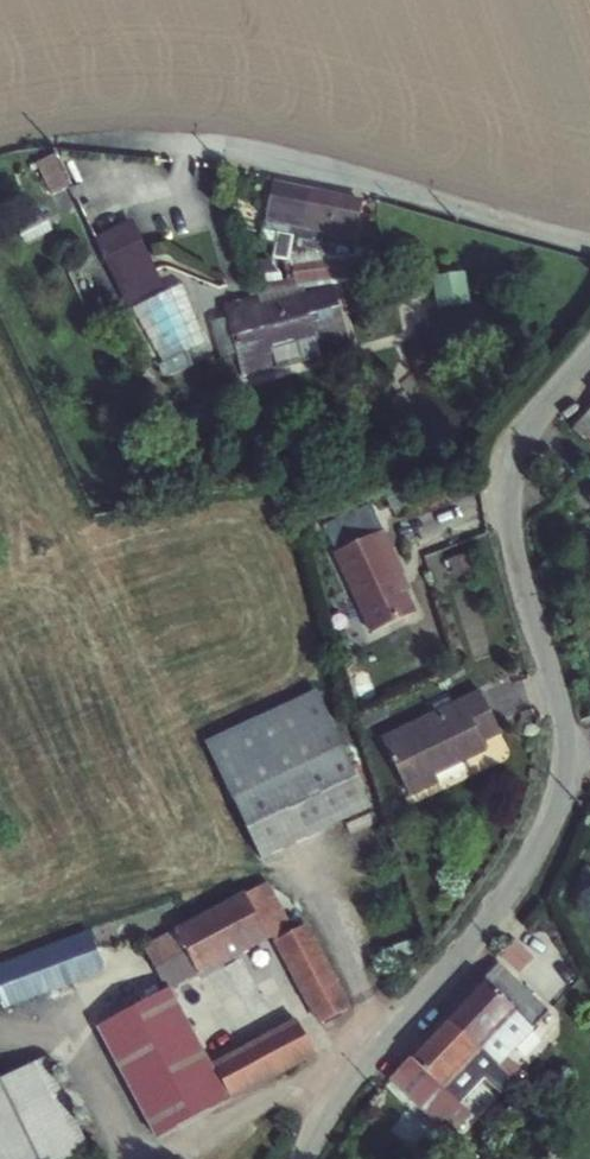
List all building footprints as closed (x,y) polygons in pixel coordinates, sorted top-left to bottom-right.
[(42,158),(52,192),(72,186),(61,152),(42,158)] [(351,215),(264,198),(257,247),(343,262),(351,215)] [(127,237),(94,255),(119,307),(154,290),(127,237)] [(442,306),(477,303),(474,269),(439,272),(442,306)] [(119,307),(126,322),(161,305),(154,290),(119,307)] [(248,313),(225,321),(236,367),(265,360),(270,376),(321,362),(316,346),(339,340),(329,303),(301,305),(251,321),(248,313)] [(571,422),(589,441),(589,419),(582,411),(571,422)] [(374,516),(339,530),(349,553),(383,539),(374,516)] [(401,582),(383,539),(349,553),(339,530),(325,536),(368,640),(411,623),(395,584),(401,582)] [(194,738),(227,807),(334,757),(302,687),(194,738)] [(477,698),(379,749),(407,803),(436,788),(433,782),(483,756),(478,746),(468,727),(486,718),(477,698)] [(468,727),(478,746),(497,737),(486,718),(468,727)] [(334,757),(227,807),(223,809),(249,861),(367,806),(342,753),(334,757)] [(256,898),(171,946),(193,984),(254,948),(268,953),(316,1035),(342,1019),(287,923),(276,929),(256,898)] [(502,955),(524,970),(537,953),(515,937),(502,955)] [(153,1155),(311,1063),(289,1027),(204,1077),(161,1003),(167,999),(193,984),(171,946),(124,973),(146,1013),(90,1046),(153,1155)] [(0,985),(0,1018),(2,1021),(94,982),(79,949),(0,985)] [(402,949),(386,954),(389,968),(406,964),(402,949)] [(447,1012),(481,1042),(523,1078),(529,1070),(505,1049),(545,1001),(527,986),(493,956),(479,973),(447,1012)] [(446,1084),(481,1042),(447,1012),(411,1055),(446,1084)] [(515,1086),(523,1078),(488,1048),(481,1056),(515,1086)] [(446,1084),(411,1055),(392,1077),(457,1131),(475,1109),(446,1084)] [(0,1096),(0,1158),(76,1158),(36,1078),(0,1096)]
